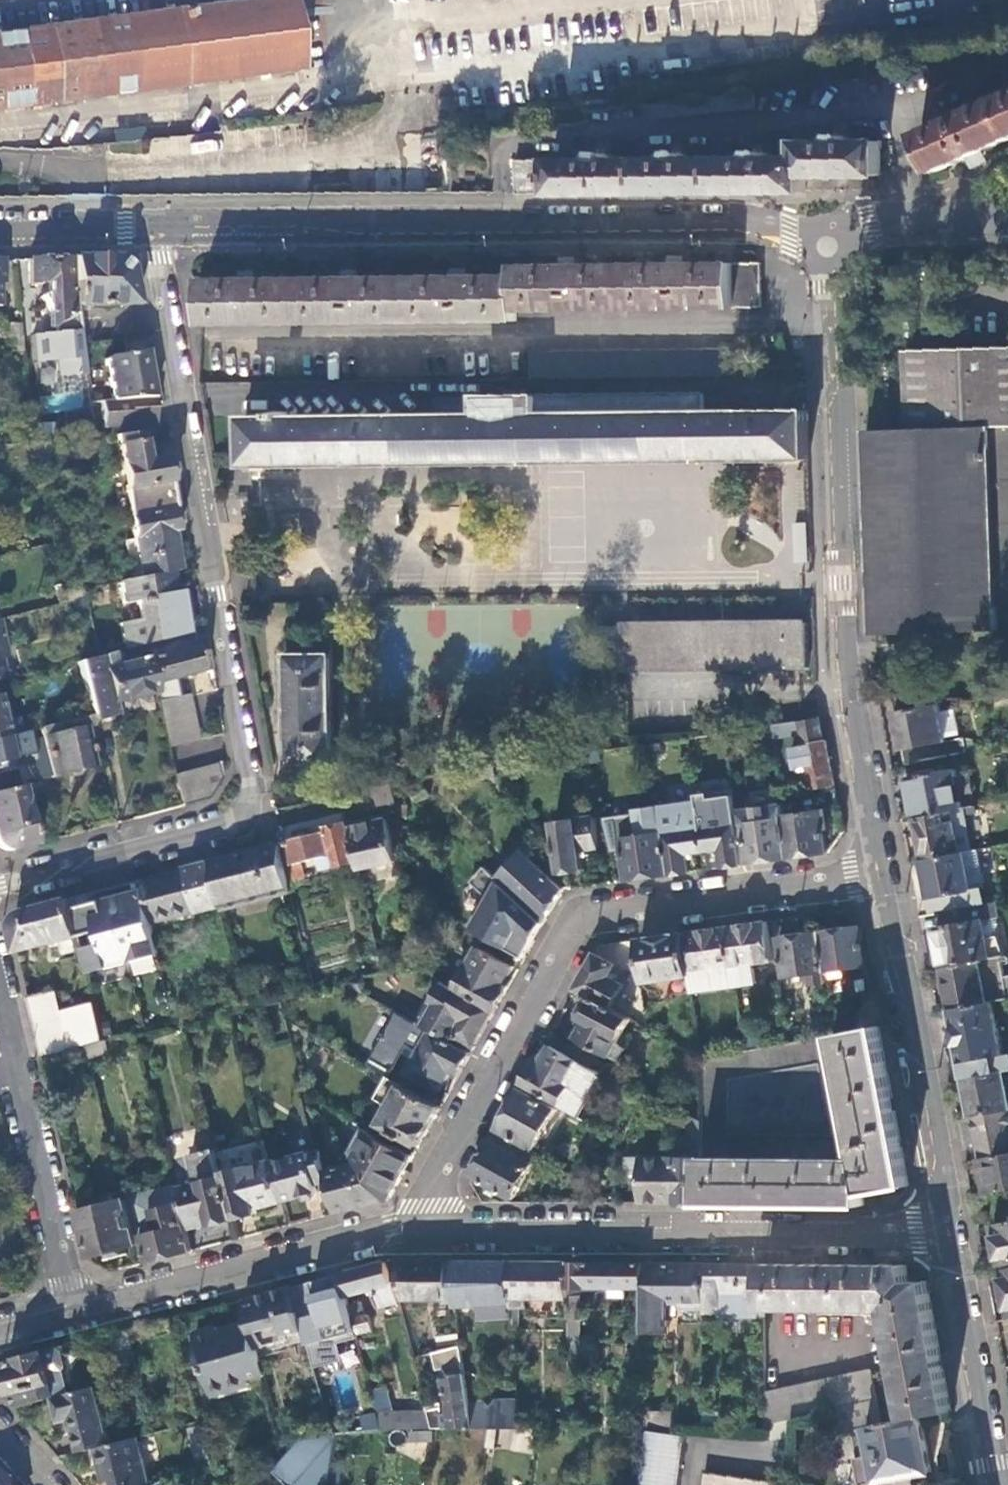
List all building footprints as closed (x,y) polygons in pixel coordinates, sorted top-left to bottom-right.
[(0,32),(0,108),(298,67),(312,65),(310,42),(307,38),(295,40),(293,32),(289,0),(232,0),(0,32)] [(760,106),(757,90),(649,103),(651,120),(760,106)] [(935,170),(968,155),(983,148),(1007,137),(1007,94),(919,134),(935,170)] [(83,125),(69,126),(70,149),(85,148),(83,125)] [(514,157),(514,191),(808,188),(808,173),(882,173),(882,139),(852,140),(846,133),(838,133),(832,140),(804,141),(804,155),(775,155),(768,149),(759,149),(753,155),(686,156),(680,150),(670,150),(663,156),(609,157),(603,151),(595,151),(590,157),(514,157)] [(987,158),(983,148),(968,155),(972,165),(987,158)] [(82,340),(77,305),(71,256),(28,257),(29,282),(45,282),(52,282),(52,289),(45,293),(41,295),(48,307),(58,323),(62,330),(56,334),(65,350),(82,340)] [(77,305),(134,304),(126,267),(118,256),(71,256),(77,305)] [(203,277),(203,321),(517,318),(517,308),(762,305),(762,261),(685,262),(672,262),(577,263),(564,263),(515,264),(515,273),(468,274),(455,274),(359,276),(347,276),(257,277),(244,277),(203,277)] [(49,328),(58,323),(48,307),(49,328)] [(83,321),(84,338),(97,337),(95,320),(83,321)] [(23,349),(21,324),(5,324),(6,349),(23,349)] [(533,349),(533,377),(732,375),(731,346),(533,349)] [(902,353),(905,432),(865,434),(873,635),(997,630),(996,604),(1007,604),(1007,349),(902,353)] [(153,397),(144,351),(104,358),(111,393),(106,394),(104,391),(89,392),(90,402),(100,401),(148,398),(153,397)] [(810,460),(809,409),(703,410),(702,393),(481,395),(481,413),(331,415),(331,410),(323,410),(323,415),(248,416),(248,414),(245,414),(246,466),(810,460)] [(100,401),(103,426),(113,425),(114,436),(115,436),(140,434),(150,433),(148,398),(100,401)] [(130,516),(173,509),(164,459),(144,462),(140,434),(115,436),(121,471),(124,491),(128,517),(130,516)] [(46,440),(29,442),(30,454),(49,452),(46,440)] [(121,471),(111,472),(115,492),(124,491),(121,471)] [(177,531),(173,509),(130,516),(143,577),(172,571),(181,570),(173,532),(177,531)] [(51,515),(53,524),(65,521),(63,511),(51,515)] [(179,609),(172,571),(143,577),(120,581),(124,602),(135,600),(139,620),(120,624),(125,650),(144,645),(187,634),(182,608),(179,609)] [(618,671),(804,674),(805,622),(619,619),(618,671)] [(212,668),(205,630),(187,634),(144,645),(155,692),(161,718),(176,715),(191,712),(188,695),(179,697),(174,677),(212,668)] [(155,692),(144,645),(125,650),(78,661),(91,716),(92,719),(116,714),(113,701),(155,692)] [(332,762),(331,653),(287,653),(289,763),(332,762)] [(212,670),(192,676),(197,694),(218,688),(212,670)] [(923,706),(921,697),(895,696),(907,762),(968,752),(965,737),(946,740),(946,737),(941,711),(940,703),(923,706)] [(956,708),(941,711),(946,737),(961,734),(956,708)] [(198,740),(191,712),(176,715),(183,744),(198,740)] [(176,715),(161,718),(168,748),(183,744),(176,715)] [(94,725),(92,719),(91,716),(25,733),(32,761),(37,781),(93,768),(83,728),(94,725)] [(813,790),(836,785),(823,717),(800,720),(803,733),(806,747),(792,749),(795,771),(809,769),(813,790)] [(19,734),(16,719),(1,722),(0,718),(0,739),(19,734)] [(800,720),(774,724),(775,735),(803,733),(800,720)] [(25,733),(19,734),(0,739),(0,769),(32,761),(25,733)] [(211,796),(223,779),(219,763),(204,767),(211,796)] [(208,800),(211,796),(204,767),(190,771),(197,803),(208,800)] [(954,811),(964,809),(959,777),(957,769),(910,778),(917,817),(954,811)] [(190,771),(175,775),(182,807),(197,803),(190,771)] [(964,809),(977,806),(972,775),(959,777),(964,809)] [(35,846),(24,805),(42,799),(37,783),(0,792),(0,848),(3,850),(5,851),(7,851),(9,852),(14,852),(17,851),(35,846)] [(367,790),(372,810),(399,804),(395,785),(367,790)] [(834,816),(842,815),(836,785),(813,790),(811,790),(813,798),(827,802),(834,816)] [(409,805),(400,805),(401,817),(410,816),(409,805)] [(768,807),(770,820),(784,818),(784,815),(782,805),(768,807)] [(757,822),(743,824),(749,863),(790,857),(784,818),(770,820),(768,807),(755,809),(757,822)] [(741,811),(743,824),(757,822),(755,809),(741,811)] [(784,818),(790,857),(829,851),(822,809),(784,815),(784,818)] [(721,849),(724,867),(744,864),(737,810),(701,815),(705,851),(721,849)] [(954,811),(917,817),(925,858),(961,851),(954,811)] [(701,815),(684,817),(686,830),(665,833),(671,874),(690,872),(687,854),(705,851),(701,815)] [(360,862),(361,869),(398,860),(388,819),(368,824),(367,818),(350,822),(360,862)] [(556,823),(563,873),(585,871),(583,852),(599,850),(596,818),(556,823)] [(629,881),(671,874),(665,833),(663,820),(649,822),(650,835),(622,840),(629,881)] [(331,831),(283,843),(291,881),(308,878),(304,862),(320,859),(336,855),(338,866),(360,862),(350,822),(329,827),(331,831)] [(291,881),(283,843),(211,861),(222,906),(223,909),(294,891),(291,881)] [(975,904),(989,901),(979,848),(966,851),(975,904)] [(975,904),(966,851),(961,851),(925,858),(935,911),(946,909),(975,904)] [(336,855),(320,859),(323,870),(338,866),(336,855)] [(545,922),(563,890),(533,860),(514,893),(545,922)] [(222,906),(211,861),(142,879),(152,924),(222,906)] [(486,866),(472,880),(485,892),(487,904),(483,911),(476,913),(469,925),(526,957),(545,922),(514,893),(486,866)] [(152,924),(142,879),(72,898),(80,935),(100,931),(103,943),(83,947),(89,972),(159,955),(152,924)] [(19,950),(80,935),(72,898),(25,910),(20,911),(16,914),(14,917),(13,921),(13,925),(19,950)] [(946,966),(1003,955),(1006,954),(999,935),(989,937),(985,917),(1001,915),(998,899),(989,901),(975,904),(946,909),(948,924),(938,926),(946,966)] [(758,979),(756,961),(774,959),(769,920),(730,925),(737,982),(758,979)] [(836,969),(868,965),(863,924),(821,930),(828,975),(836,974),(836,969)] [(693,988),(737,982),(730,925),(685,932),(693,988)] [(818,976),(828,975),(821,930),(781,935),(786,976),(818,972),(818,976)] [(674,991),(693,988),(685,932),(642,938),(648,980),(650,984),(652,987),(654,988),(656,989),(658,989),(658,992),(652,994),(652,995),(654,997),(657,999),(660,1000),(663,1000),(665,1000),(667,999),(670,997),(672,995),(674,991)] [(457,986),(497,1009),(507,991),(502,989),(515,965),(481,945),(457,986)] [(597,952),(577,987),(594,996),(613,1006),(625,984),(611,975),(618,964),(597,952)] [(1007,997),(1007,982),(1003,955),(946,966),(954,1007),(995,999),(1007,997)] [(476,1046),(497,1009),(457,986),(443,979),(432,999),(437,1001),(423,1026),(433,1031),(452,1042),(457,1034),(476,1046)] [(97,1006),(62,1014),(55,990),(30,996),(43,1054),(87,1044),(87,1042),(104,1038),(105,1038),(97,1006)] [(613,1006),(594,996),(582,1017),(586,1019),(577,1036),(620,1059),(627,1047),(619,1043),(633,1017),(613,1006)] [(964,1061),(1005,1054),(995,999),(954,1007),(964,1061)] [(398,1011),(369,1064),(389,1074),(391,1076),(403,1054),(416,1061),(433,1031),(423,1026),(398,1011)] [(702,1157),(701,1203),(867,1204),(866,1194),(910,1184),(881,1024),(703,1057),(702,1157)] [(460,1074),(472,1053),(452,1042),(433,1031),(416,1061),(409,1072),(442,1089),(452,1069),(460,1074)] [(104,1038),(87,1042),(87,1044),(90,1055),(107,1051),(104,1038)] [(537,1059),(524,1083),(578,1114),(601,1074),(551,1045),(542,1061),(537,1059)] [(1005,1054),(964,1061),(974,1116),(1007,1109),(1007,1081),(1006,1070),(1007,1070),(1007,1053),(1005,1054)] [(391,1076),(389,1074),(376,1097),(387,1103),(391,1096),(396,1099),(405,1084),(391,1076)] [(420,1146),(443,1105),(405,1084),(396,1099),(383,1123),(420,1146)] [(521,1088),(499,1128),(535,1149),(556,1109),(521,1088)] [(974,1116),(981,1157),(1007,1152),(1007,1109),(974,1116)] [(364,1125),(350,1150),(354,1156),(370,1129),(364,1125)] [(391,1199),(415,1155),(370,1129),(354,1156),(359,1162),(387,1200),(391,1199)] [(214,1224),(237,1219),(224,1172),(214,1132),(201,1136),(205,1151),(192,1154),(199,1182),(185,1185),(194,1223),(212,1219),(214,1224)] [(497,1132),(473,1175),(514,1198),(539,1155),(497,1132)] [(324,1155),(322,1149),(311,1151),(313,1158),(324,1155)] [(981,1157),(980,1157),(986,1191),(1007,1187),(1007,1152),(981,1157)] [(324,1155),(313,1158),(295,1162),(294,1157),(273,1162),(284,1201),(333,1188),(329,1169),(328,1170),(324,1157),(324,1155)] [(339,1212),(387,1200),(359,1162),(334,1169),(330,1155),(324,1157),(328,1170),(329,1169),(333,1188),(339,1212)] [(643,1202),(701,1203),(702,1157),(643,1156),(643,1202)] [(256,1208),(284,1201),(273,1162),(273,1160),(224,1172),(237,1219),(257,1214),(256,1208)] [(148,1262),(192,1250),(175,1184),(127,1196),(128,1199),(127,1200),(135,1232),(140,1231),(141,1235),(148,1262)] [(92,1256),(138,1245),(136,1236),(135,1232),(127,1200),(81,1210),(92,1256)] [(1007,1266),(1007,1221),(993,1224),(1001,1268),(1007,1266)] [(396,1259),(404,1293),(405,1296),(455,1298),(450,1260),(396,1259)] [(388,1260),(340,1272),(345,1294),(372,1288),(376,1287),(377,1291),(381,1306),(399,1301),(388,1260)] [(509,1260),(450,1260),(455,1298),(455,1304),(513,1301),(512,1296),(509,1260)] [(570,1261),(509,1260),(512,1296),(570,1296),(570,1294),(570,1286),(570,1261)] [(622,1287),(645,1287),(645,1261),(570,1261),(570,1286),(611,1287),(622,1287)] [(645,1287),(644,1331),(669,1331),(668,1301),(680,1302),(680,1307),(704,1307),(705,1261),(645,1261),(645,1287)] [(705,1261),(704,1307),(704,1311),(722,1312),(721,1299),(765,1300),(766,1262),(705,1261)] [(907,1263),(766,1262),(765,1300),(765,1304),(890,1306),(910,1418),(923,1415),(952,1410),(928,1280),(911,1281),(907,1263)] [(303,1328),(313,1366),(342,1358),(337,1342),(357,1337),(356,1334),(348,1304),(345,1294),(340,1272),(291,1285),(303,1328)] [(291,1285),(243,1298),(250,1322),(257,1346),(286,1338),(285,1333),(303,1328),(291,1285)] [(599,1357),(599,1341),(580,1341),(580,1310),(580,1294),(570,1294),(570,1296),(570,1341),(569,1358),(599,1357)] [(361,1301),(348,1304),(356,1334),(372,1330),(369,1316),(364,1314),(361,1301)] [(257,1346),(250,1322),(218,1331),(216,1326),(195,1331),(212,1392),(250,1383),(249,1377),(264,1374),(257,1346)] [(61,1349),(58,1347),(43,1350),(48,1367),(50,1373),(56,1394),(70,1390),(64,1369),(66,1366),(61,1349)] [(43,1350),(18,1357),(20,1366),(4,1370),(11,1392),(36,1386),(39,1398),(53,1394),(56,1394),(50,1373),(48,1367),(43,1350)] [(443,1406),(427,1408),(432,1427),(439,1427),(471,1426),(467,1397),(461,1350),(435,1353),(437,1367),(444,1366),(445,1373),(443,1373),(451,1419),(446,1421),(443,1406)] [(765,1389),(765,1422),(833,1409),(838,1432),(856,1429),(871,1426),(871,1425),(884,1422),(873,1374),(765,1389)] [(56,1394),(53,1394),(59,1418),(70,1415),(80,1451),(96,1446),(110,1442),(94,1383),(70,1390),(56,1394)] [(418,1408),(379,1419),(381,1428),(387,1428),(432,1427),(427,1408),(424,1394),(415,1397),(418,1408)] [(491,1426),(516,1426),(521,1426),(520,1414),(519,1397),(499,1397),(493,1404),(487,1397),(467,1397),(471,1426),(477,1426),(491,1426)] [(646,1409),(646,1424),(674,1424),(674,1409),(646,1409)] [(377,1412),(362,1415),(366,1429),(381,1428),(379,1419),(377,1412)] [(866,1484),(918,1484),(916,1473),(934,1469),(923,1415),(910,1418),(884,1422),(871,1425),(871,1426),(856,1429),(866,1484)] [(538,1447),(541,1425),(521,1426),(516,1426),(516,1448),(538,1447)] [(491,1426),(477,1426),(476,1443),(489,1444),(491,1426)] [(311,1427),(281,1432),(284,1443),(300,1440),(314,1437),(311,1427)] [(381,1428),(366,1429),(367,1438),(386,1436),(387,1428),(381,1428)] [(686,1435),(643,1431),(637,1484),(680,1484),(686,1435)] [(314,1437),(300,1440),(270,1473),(284,1484),(323,1484),(329,1478),(335,1434),(332,1434),(314,1437)] [(110,1442),(96,1446),(105,1479),(113,1477),(115,1484),(149,1484),(136,1435),(110,1442)] [(784,1482),(705,1470),(703,1484),(784,1484),(784,1482)]
